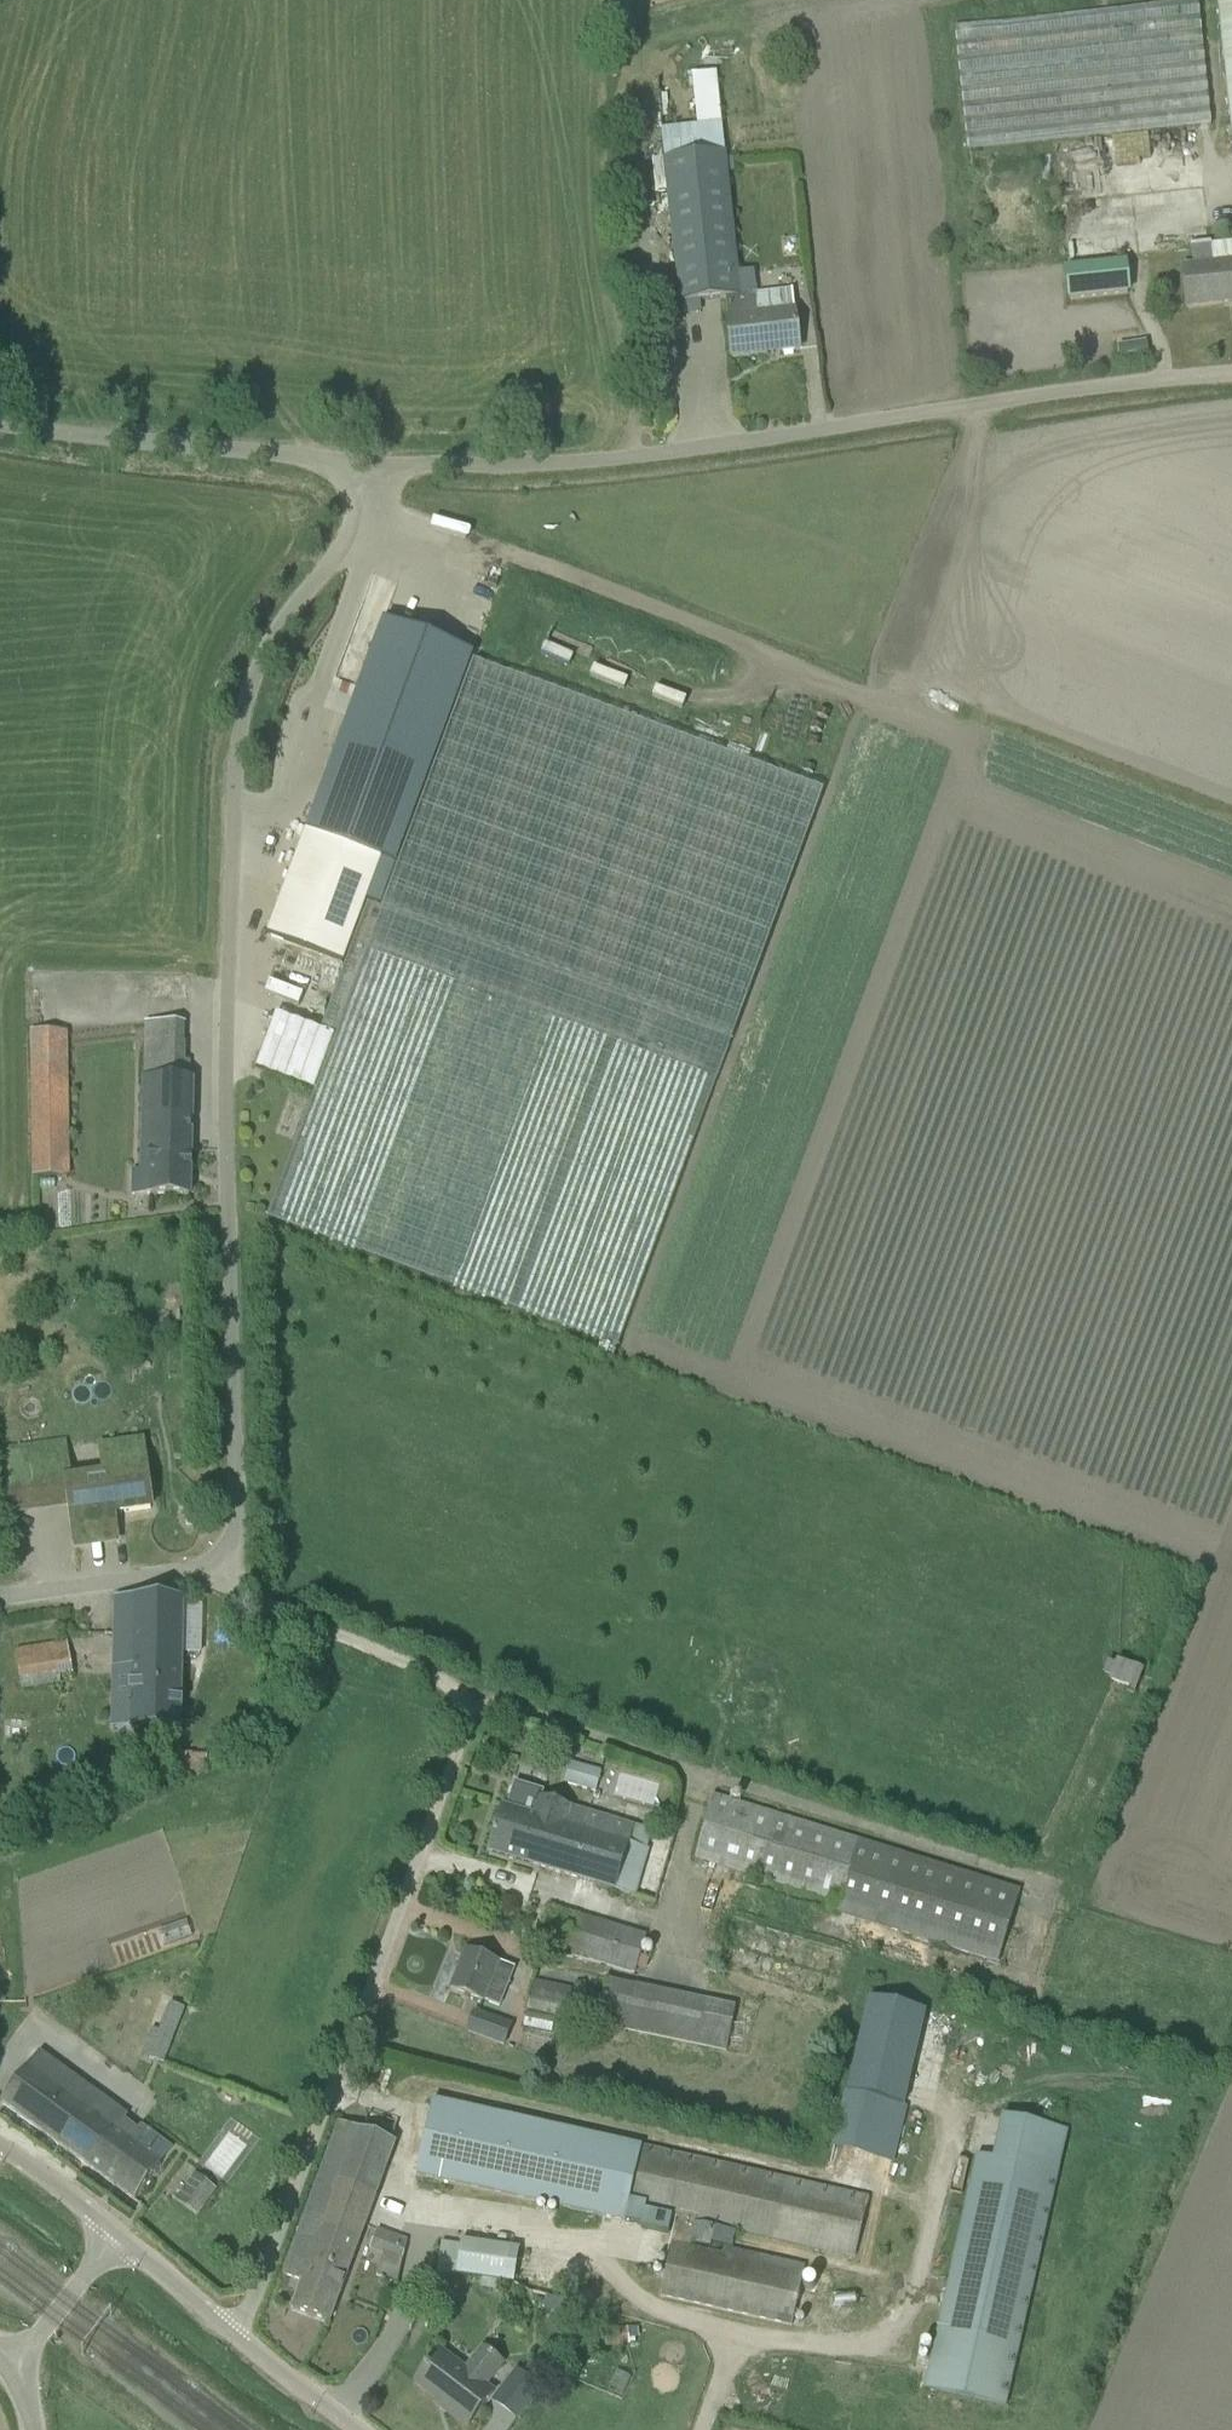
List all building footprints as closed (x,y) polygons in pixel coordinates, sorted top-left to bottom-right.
[(1231,134),(1231,0),(1218,0),(1231,134)] [(1199,2),(956,28),(969,153),(1212,128),(1199,2)] [(799,351),(795,312),(793,291),(756,295),(753,272),(743,273),(744,279),(738,280),(724,154),(721,124),(716,74),(693,76),(698,126),(661,130),(665,160),(680,314),(701,312),(700,303),(726,300),(728,319),(727,319),(732,358),(799,351)] [(1145,200),(1206,195),(1204,182),(1143,188),(1145,200)] [(1187,308),(1231,304),(1231,264),(1213,266),(1211,244),(1190,246),(1192,266),(1182,267),(1187,308)] [(1070,301),(1128,294),(1125,262),(1067,269),(1070,301)] [(380,861),(395,867),(470,661),(472,658),(383,625),(382,629),(306,834),(380,861)] [(823,792),(473,662),(381,910),(365,904),(365,902),(380,861),(306,834),(268,938),(342,965),(351,941),(354,942),(320,1032),(275,1016),(255,1071),(314,1093),(267,1220),(620,1352),(791,883),(823,792)] [(380,861),(365,902),(380,907),(395,867),(380,861)] [(68,1030),(30,1031),(33,1177),(71,1176),(68,1030)] [(151,1173),(150,1196),(189,1197),(192,1082),(187,1082),(188,1063),(145,1062),(142,1173),(151,1173)] [(68,1481),(76,1542),(115,1537),(112,1515),(151,1510),(142,1448),(102,1454),(106,1475),(68,1481)] [(183,1635),(183,1600),(115,1598),(114,1669),(128,1669),(126,1732),(180,1733),(182,1655),(183,1635)] [(202,1655),(202,1636),(183,1635),(182,1655),(202,1655)] [(54,1647),(15,1654),(22,1691),(60,1685),(54,1647)] [(1138,1671),(1118,1664),(1116,1663),(1114,1667),(1107,1664),(1102,1677),(1110,1680),(1108,1684),(1111,1685),(1130,1693),(1137,1674),(1138,1671)] [(599,1789),(601,1767),(568,1763),(566,1785),(599,1789)] [(1021,1890),(714,1794),(694,1858),(701,1860),(699,1869),(714,1873),(717,1864),(834,1901),(831,1911),(998,1963),(1021,1890)] [(618,1823),(596,1816),(539,1799),(533,1818),(501,1808),(487,1854),(616,1892),(635,1828),(634,1827),(633,1828),(618,1823)] [(634,1975),(636,1968),(645,1971),(648,1960),(639,1957),(647,1934),(550,1905),(538,1946),(634,1975)] [(500,2007),(514,1971),(466,1952),(451,1989),(484,2002),(500,2007)] [(598,2024),(604,1993),(535,1978),(528,2009),(598,2024)] [(921,2008),(872,1997),(836,2148),(886,2160),(921,2008)] [(164,2065),(185,2010),(169,2004),(148,2060),(164,2065)] [(505,2046),(512,2027),(474,2013),(467,2032),(505,2046)] [(39,2053),(2,2104),(135,2201),(160,2166),(115,2133),(127,2117),(39,2053)] [(710,2248),(711,2244),(732,2249),(736,2234),(714,2229),(714,2227),(856,2258),(869,2197),(643,2146),(433,2100),(416,2177),(625,2224),(625,2223),(642,2226),(641,2229),(668,2235),(672,2217),(681,2219),(676,2242),(674,2242),(661,2299),(793,2328),(805,2272),(803,2271),(804,2266),(724,2248),(723,2253),(691,2246),(691,2244),(710,2248)] [(330,2323),(395,2144),(339,2123),(283,2275),(302,2282),(292,2310),(330,2323)] [(1058,2174),(993,2160),(977,2156),(925,2388),(1006,2406),(1058,2174)] [(198,2217),(210,2200),(188,2184),(176,2201),(198,2217)] [(369,2252),(396,2258),(401,2235),(374,2228),(369,2252)] [(436,2273),(505,2283),(512,2284),(518,2249),(461,2240),(460,2247),(441,2244),(436,2273)] [(582,2289),(580,2302),(592,2304),(594,2291),(582,2289)] [(563,2301),(546,2297),(543,2309),(560,2313),(563,2301)] [(606,2349),(629,2346),(627,2331),(604,2334),(606,2349)] [(466,2428),(495,2392),(489,2387),(506,2363),(483,2347),(467,2367),(443,2348),(415,2384),(450,2411),(447,2414),(466,2428)] [(517,2371),(509,2381),(510,2381),(532,2399),(540,2388),(517,2371)]
